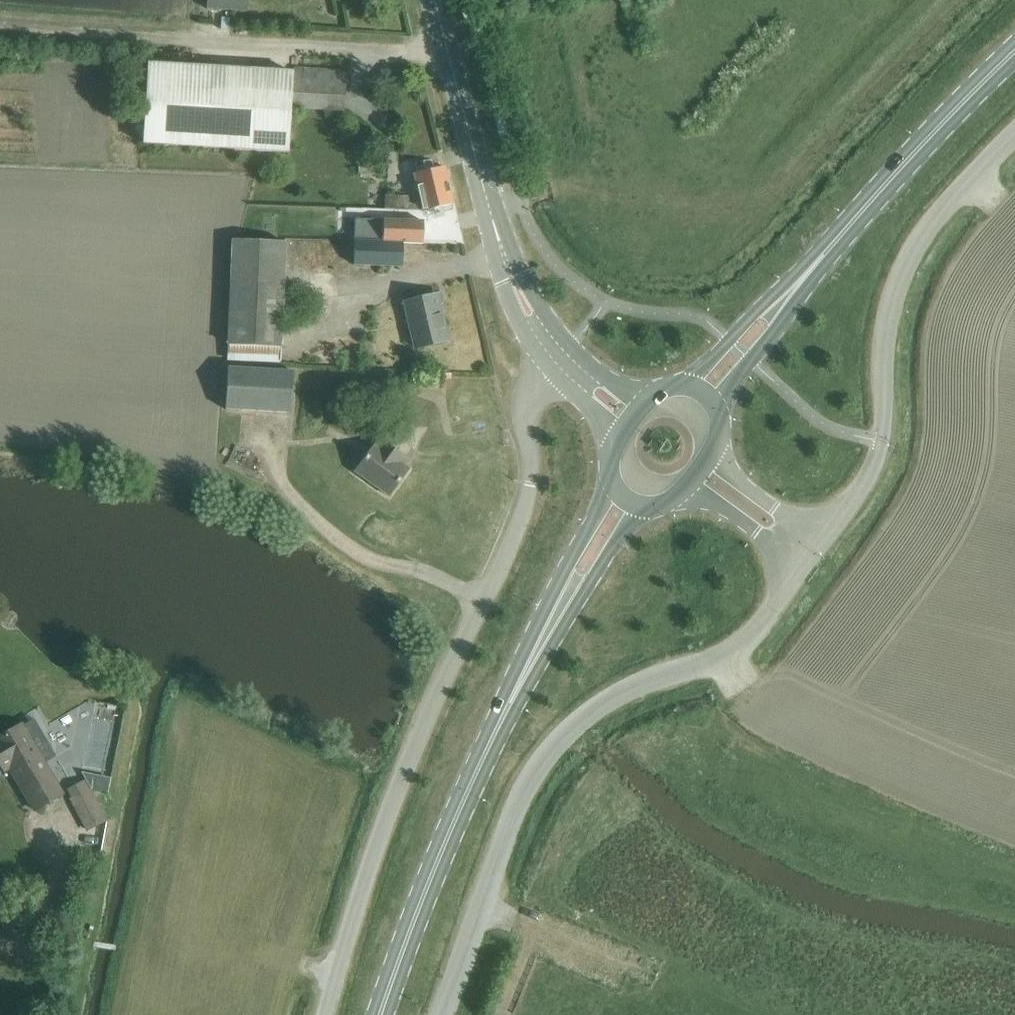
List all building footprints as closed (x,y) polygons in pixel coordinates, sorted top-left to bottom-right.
[(206,8),(246,11),(247,0),(207,0),(206,8)] [(150,64),(145,144),(209,148),(213,68),(150,64)] [(343,113),(346,69),(294,65),(291,109),(343,113)] [(416,174),(423,201),(424,205),(408,204),(409,198),(385,197),(384,209),(424,211),(453,204),(443,167),(416,174)] [(252,212),(248,231),(260,232),(264,214),(252,212)] [(354,218),(354,241),(402,243),(422,244),(423,221),(383,219),(354,218)] [(285,241),(233,239),(227,358),(280,360),(285,241)] [(354,241),(353,264),(402,266),(402,243),(354,241)] [(437,293),(405,301),(415,346),(447,339),(437,293)] [(291,413),(293,371),(228,367),(226,408),(291,413)] [(387,495),(408,467),(400,461),(403,457),(380,440),(375,446),(373,444),(354,470),(387,495)] [(0,735),(0,762),(0,763),(8,758),(15,770),(13,771),(34,807),(61,792),(43,761),(55,755),(34,718),(22,724),(21,723),(0,735)] [(85,780),(66,790),(88,830),(107,820),(85,780)]
